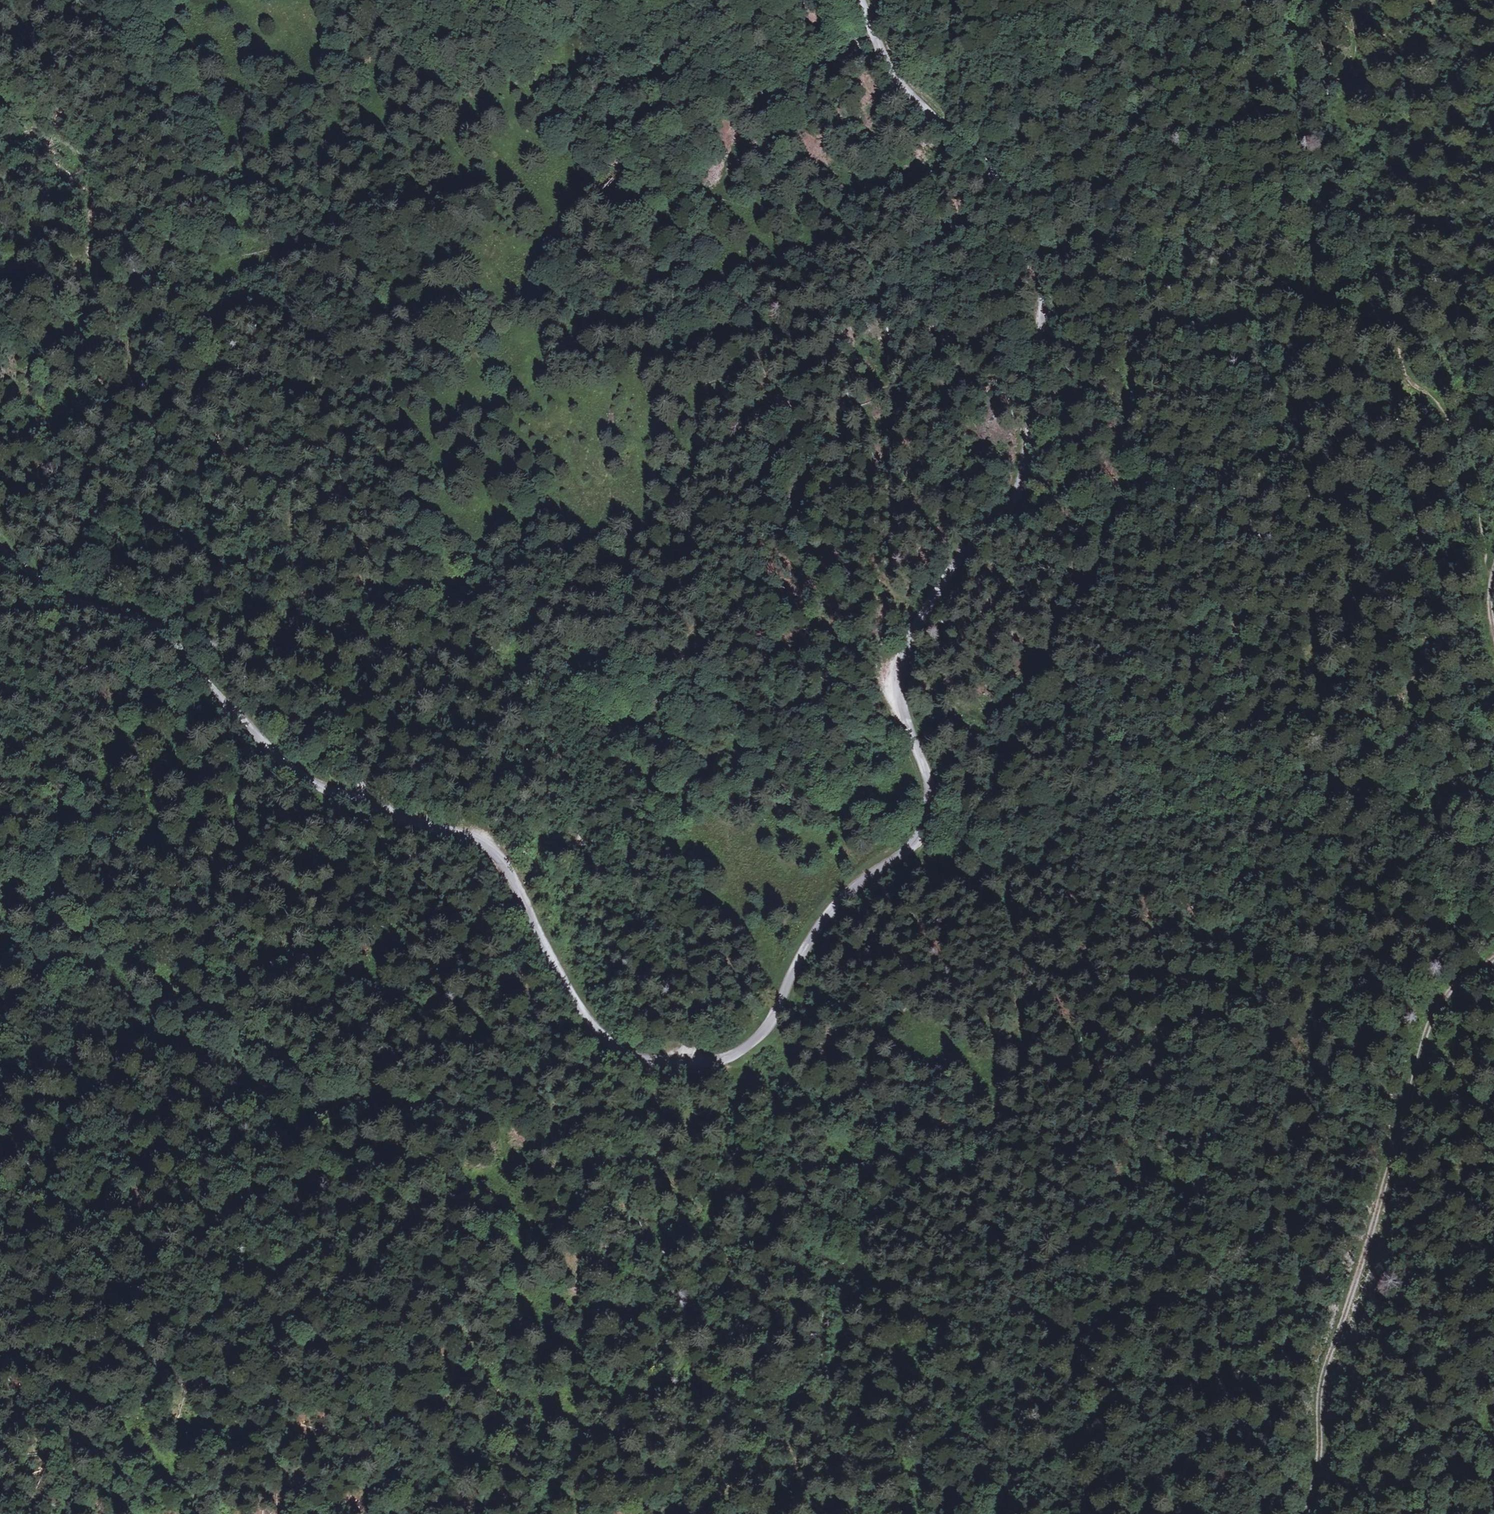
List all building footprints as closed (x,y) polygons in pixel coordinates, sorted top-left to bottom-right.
[(634,751),(638,739),(628,734),(623,747),(634,751)] [(615,777),(618,768),(612,765),(609,773),(615,777)]
